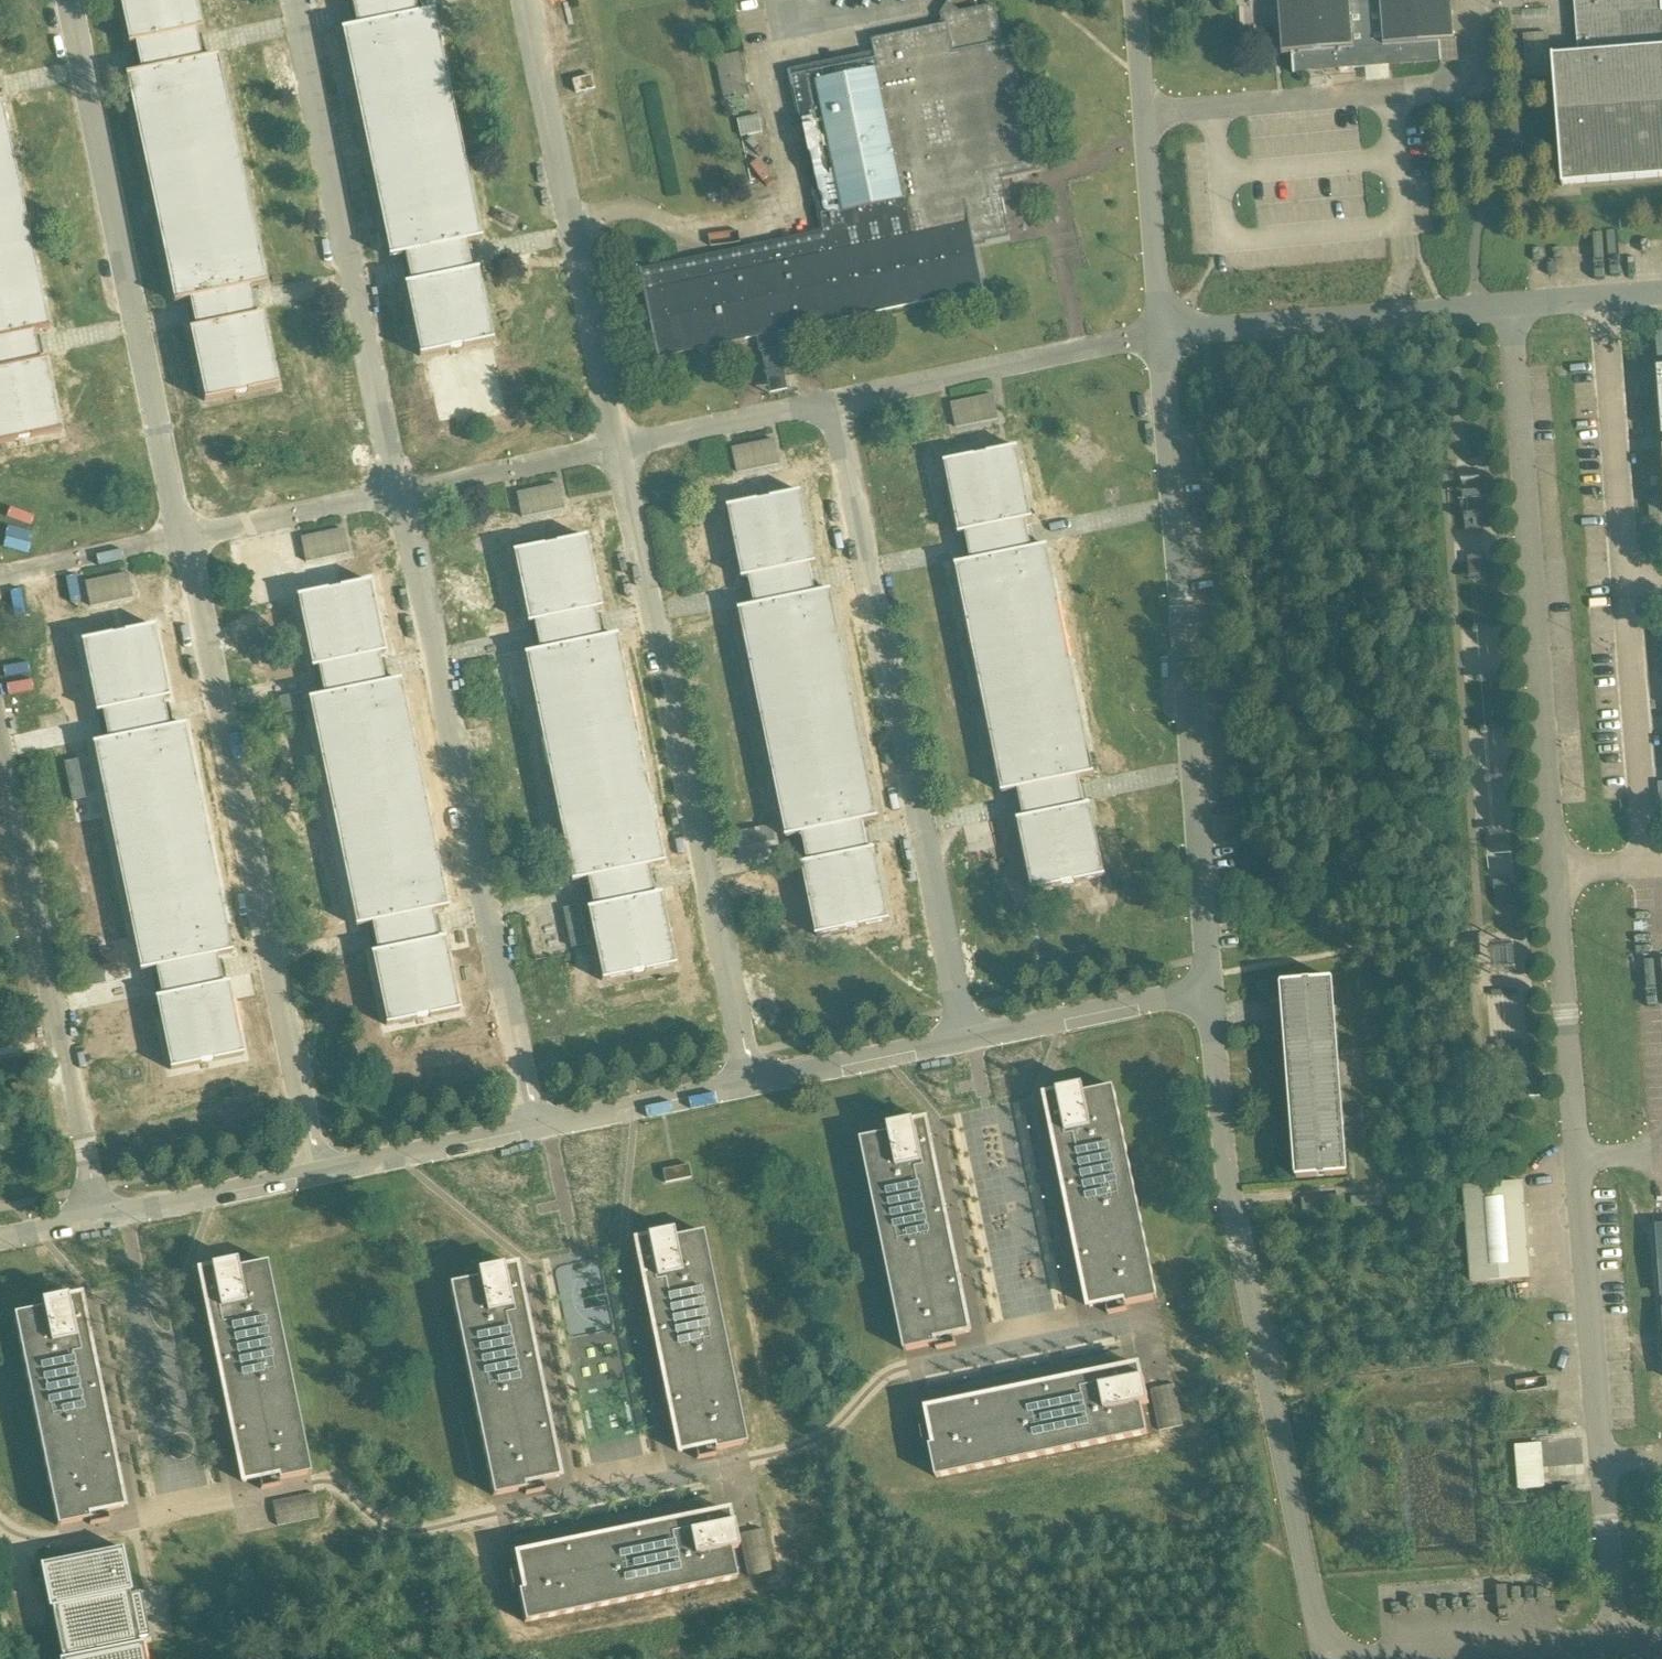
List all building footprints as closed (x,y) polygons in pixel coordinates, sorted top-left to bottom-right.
[(216,56),(201,59),(195,31),(202,30),(201,28),(198,28),(192,0),(122,0),(131,42),(128,43),(128,45),(134,44),(140,72),(124,75),(125,77),(128,76),(176,301),(173,301),(173,303),(189,300),(195,328),(188,329),(189,331),(192,330),(207,399),(203,400),(204,401),(277,386),(277,384),(273,385),(259,316),(262,315),(262,313),(255,315),(249,288),(265,284),(265,282),(261,283),(214,58),(217,57),(217,55),(216,56)] [(480,239),(481,239),(480,237),(477,238),(430,13),(433,12),(433,10),(417,14),(414,0),(351,0),(356,26),(341,30),(341,32),(344,31),(392,256),(388,256),(389,258),(404,255),(410,283),(404,284),(404,286),(408,285),(422,354),(418,355),(419,356),(493,341),(492,339),(489,340),(474,271),(478,271),(477,269),(471,270),(465,243),(480,239)] [(1013,41),(1012,40),(1002,42),(995,8),(995,7),(994,6),(993,6),(992,5),(991,5),(989,5),(961,11),(960,12),(959,13),(959,14),(960,14),(960,15),(958,16),(946,8),(951,0),(949,0),(940,14),(943,25),(871,40),(877,69),(860,73),(857,60),(791,75),(790,70),(788,70),(819,219),(831,216),(834,230),(642,271),(641,268),(640,269),(659,359),(660,359),(660,356),(757,336),(760,351),(762,351),(781,347),(778,332),(983,289),(983,291),(984,291),(975,245),(1009,238),(1005,220),(1006,220),(1001,195),(993,197),(990,183),(1040,172),(1040,171),(1034,172),(1007,43),(1013,41)] [(1285,53),(1281,53),(1281,55),(1292,54),(1293,74),(1295,74),(1295,72),(1308,71),(1440,61),(1441,63),(1442,63),(1440,43),(1456,41),(1456,40),(1452,40),(1449,0),(1281,0),(1285,53)] [(1578,56),(1554,57),(1554,56),(1552,56),(1562,187),(1564,186),(1564,185),(1661,177),(1661,0),(1574,0),(1578,56)] [(1524,35),(1527,78),(1552,76),(1548,34),(1524,35)] [(747,96),(745,83),(739,53),(714,59),(723,101),(747,96)] [(571,80),(574,93),(593,89),(590,76),(571,80)] [(48,330),(49,329),(48,328),(45,328),(0,112),(0,444),(61,431),(60,429),(57,430),(42,362),(46,361),(46,359),(39,360),(33,333),(48,330)] [(764,140),(759,116),(738,120),(743,144),(764,140)] [(951,403),(956,427),(998,419),(993,395),(951,403)] [(732,448),(737,472),(779,464),(774,440),(732,448)] [(1023,818),(1019,819),(1017,819),(1017,821),(1021,820),(1035,889),(1031,890),(1032,892),(1106,877),(1105,875),(1102,876),(1088,807),(1091,806),(1091,804),(1084,806),(1078,778),(1094,775),(1094,773),(1090,774),(1045,549),(1048,548),(1048,546),(1032,549),(1026,521),(1032,520),(1032,518),(1029,519),(1015,450),(1018,449),(1018,447),(944,462),(944,464),(948,463),(962,532),(958,533),(959,535),(965,533),(971,561),(955,565),(955,567),(959,566),(1005,791),(1002,791),(1002,793),(1018,790),(1023,818)] [(516,493),(521,517),(563,509),(558,485),(516,493)] [(863,823),(878,819),(879,819),(878,817),(875,818),(829,593),(832,592),(832,590),(816,594),(810,566),(817,564),(816,563),(813,563),(799,495),(802,494),(802,492),(728,507),(728,509),(732,508),(746,577),(743,577),(743,579),(749,578),(755,606),(739,609),(740,611),(743,611),(790,835),(786,836),(787,838),(802,835),(808,863),(802,864),(802,866),(806,865),(820,934),(816,934),(817,936),(890,921),(890,919),(886,920),(872,851),(876,851),(875,849),(869,850),(863,823)] [(300,538),(305,562),(347,553),(342,529),(300,538)] [(615,635),(613,635),(600,638),(594,610),(600,609),(600,607),(596,608),(582,539),(585,538),(585,537),(511,552),(512,554),(515,553),(530,621),(526,622),(526,624),(533,623),(538,651),(523,654),(523,656),(527,655),(574,880),(570,881),(571,883),(586,879),(592,907),(586,908),(586,910),(590,910),(604,978),(600,979),(601,981),(675,966),(674,964),(671,964),(656,896),(660,895),(659,893),(653,895),(647,867),(663,864),(662,862),(659,862),(612,638),(616,637),(615,635)] [(85,582),(89,606),(131,598),(126,574),(85,582)] [(431,912),(446,908),(447,908),(446,907),(443,907),(396,682),(400,682),(399,680),(384,683),(378,655),(384,654),(384,652),(380,653),(366,584),(370,583),(369,581),(295,596),(296,598),(299,598),(314,666),(310,667),(311,669),(317,668),(323,696),(307,699),(307,701),(311,700),(358,925),(354,925),(355,927),(371,924),(376,952),(370,953),(370,955),(374,954),(388,1023),(385,1024),(385,1026),(459,1010),(458,1008),(455,1009),(440,941),(444,940),(444,938),(437,939),(431,912)] [(216,956),(229,953),(231,953),(231,951),(227,951),(181,727),(184,726),(184,724),(168,727),(162,699),(169,698),(168,696),(165,697),(150,628),(154,628),(154,626),(80,641),(80,643),(84,642),(98,711),(95,711),(95,713),(101,712),(107,740),(91,743),(92,745),(95,744),(142,969),(139,970),(139,972),(155,968),(161,996),(154,997),(155,999),(158,999),(173,1067),(169,1068),(169,1070),(243,1055),(243,1053),(239,1054),(225,985),(228,984),(228,982),(221,984),(216,956)] [(1347,1174),(1344,1147),(1332,979),(1281,983),(1296,1178),(1347,1174)] [(1527,1076),(1529,1095),(1541,1093),(1539,1075),(1527,1076)] [(11,1085),(15,1103),(26,1100),(22,1083),(11,1085)] [(1083,1085),(1057,1091),(1058,1094),(1046,1096),(1048,1108),(1046,1109),(1049,1119),(1056,1118),(1058,1129),(1052,1131),(1062,1179),(1061,1179),(1063,1189),(1070,1188),(1073,1199),(1067,1201),(1077,1249),(1075,1249),(1078,1259),(1085,1258),(1087,1269),(1081,1271),(1089,1308),(1106,1304),(1108,1315),(1127,1311),(1126,1305),(1157,1299),(1113,1087),(1084,1093),(1083,1085)] [(861,1139),(904,1351),(935,1345),(936,1350),(956,1346),(954,1336),(970,1332),(963,1295),(957,1296),(954,1285),(962,1283),(960,1273),(958,1273),(948,1225),(942,1226),(940,1215),(947,1213),(945,1203),(944,1203),(934,1155),(928,1156),(925,1145),(933,1143),(931,1133),(929,1133),(926,1121),(914,1123),(914,1120),(888,1126),(890,1133),(861,1139)] [(690,1178),(688,1165),(662,1170),(664,1183),(690,1178)] [(1529,1278),(1521,1183),(1465,1188),(1472,1282),(1529,1278)] [(671,1230),(645,1236),(646,1239),(634,1241),(636,1253),(635,1254),(637,1264),(644,1263),(647,1274),(641,1275),(650,1323),(649,1324),(651,1334),(659,1333),(661,1344),(655,1346),(665,1393),(663,1394),(666,1404),(673,1403),(675,1414),(669,1416),(677,1452),(694,1449),(696,1459),(715,1455),(714,1450),(745,1444),(702,1232),(672,1238),(671,1230)] [(236,1260),(210,1266),(210,1269),(199,1271),(201,1283),(199,1284),(202,1294),(209,1293),(211,1304),(205,1305),(215,1353),(214,1354),(216,1364),(223,1363),(226,1374),(220,1375),(229,1423),(228,1424),(230,1434),(238,1433),(240,1444),(234,1445),(242,1482),(258,1479),(260,1489),(280,1485),(279,1480),(310,1474),(266,1262),(237,1268),(236,1260)] [(448,1284),(492,1496),(523,1489),(524,1495),(544,1491),(542,1480),(558,1477),(551,1440),(545,1441),(542,1430),(550,1428),(547,1418),(546,1418),(536,1370),(530,1371),(528,1360),(535,1358),(533,1348),(532,1348),(522,1300),(516,1301),(513,1290),(521,1288),(519,1278),(517,1278),(514,1266),(502,1268),(502,1265),(476,1271),(478,1278),(448,1284)] [(13,1314),(57,1526),(88,1519),(89,1525),(109,1521),(106,1510),(123,1507),(116,1470),(109,1471),(107,1460),(114,1458),(112,1448),(111,1448),(101,1400),(95,1401),(93,1390),(100,1388),(98,1378),(97,1378),(87,1330),(81,1331),(78,1320),(86,1318),(83,1308),(82,1308),(79,1296),(67,1298),(67,1295),(41,1300),(42,1308),(13,1314)] [(929,1447),(932,1459),(936,1478),(1148,1434),(1141,1405),(1149,1403),(1143,1377),(1141,1378),(1138,1366),(1126,1369),(1125,1367),(1115,1369),(1116,1376),(1105,1379),(1104,1373),(1056,1383),(1056,1381),(1045,1384),(1046,1391),(1035,1393),(1034,1387),(986,1397),(986,1396),(975,1398),(976,1405),(965,1408),(964,1402),(927,1409),(930,1426),(920,1428),(924,1448),(929,1447)] [(1150,1389),(1159,1431),(1183,1426),(1174,1383),(1150,1389)] [(318,1517),(313,1493),(272,1502),(276,1526),(318,1517)] [(517,1591),(520,1604),(524,1622),(736,1579),(730,1550),(737,1548),(732,1522),(729,1523),(726,1511),(714,1513),(714,1512),(703,1514),(705,1521),(693,1524),(692,1518),(644,1527),(644,1526),(633,1528),(635,1536),(623,1538),(622,1532),(574,1542),(574,1540),(563,1543),(565,1550),(553,1552),(552,1546),(515,1554),(518,1571),(508,1573),(512,1592),(517,1591)] [(738,1534),(747,1576),(771,1571),(762,1529),(738,1534)] [(141,1644),(144,1644),(143,1642),(138,1643),(136,1632),(140,1632),(135,1611),(132,1612),(128,1592),(131,1592),(122,1548),(120,1548),(121,1551),(41,1567),(41,1564),(39,1565),(47,1609),(50,1608),(60,1658),(144,1658),(141,1644)]
